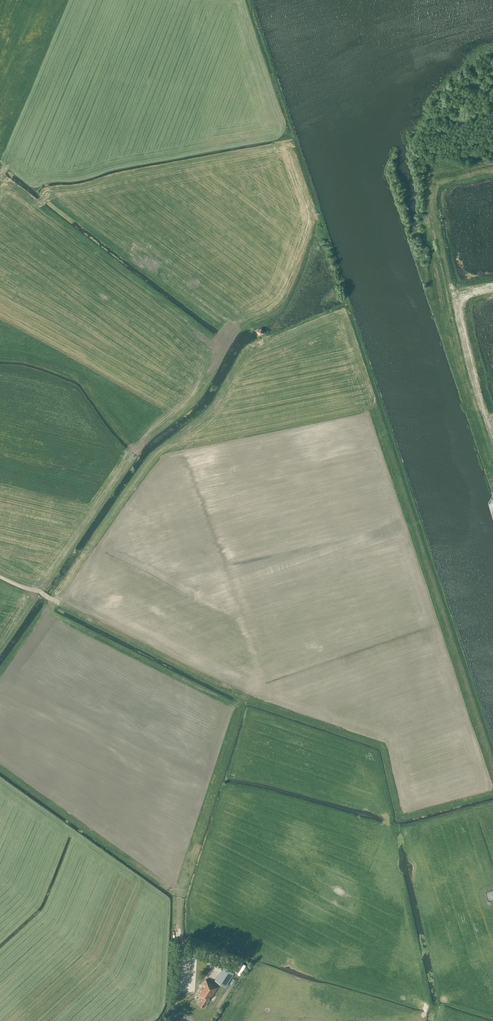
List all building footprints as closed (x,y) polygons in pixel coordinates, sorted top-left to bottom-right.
[(222,964),(215,961),(212,966),(219,969),(222,964)] [(233,973),(223,967),(214,980),(225,986),(233,973)] [(204,1007),(218,987),(210,981),(209,982),(206,979),(196,994),(201,997),(197,1003),(204,1007)]
